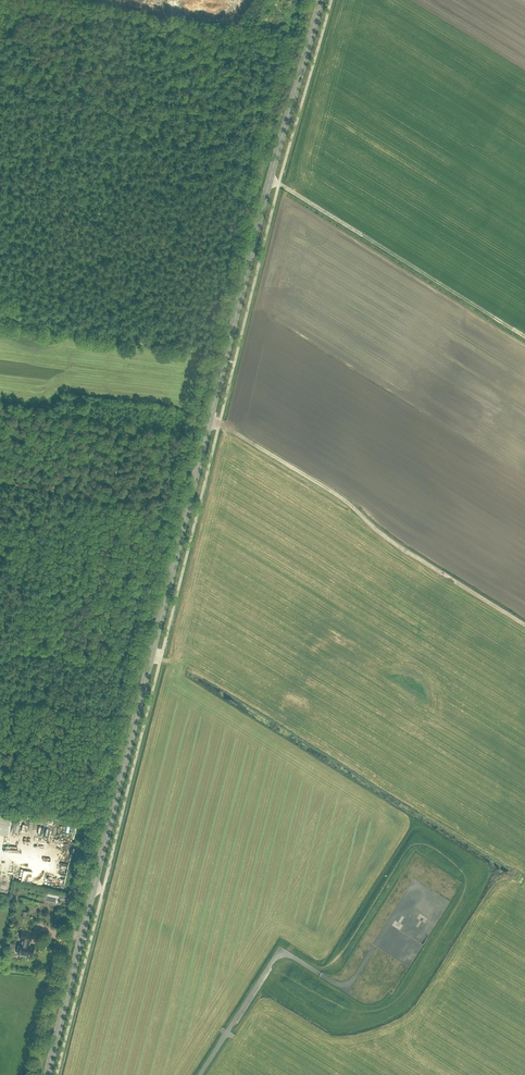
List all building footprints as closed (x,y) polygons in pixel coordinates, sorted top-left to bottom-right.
[(9,833),(11,813),(0,812),(0,831),(9,833)] [(423,921),(426,916),(418,911),(415,916),(423,921)] [(399,929),(402,924),(394,919),(390,924),(399,929)] [(21,943),(19,943),(17,953),(22,954),(22,955),(23,956),(25,957),(26,956),(26,955),(32,956),(34,946),(29,945),(30,941),(31,941),(32,934),(22,931),(20,938),(22,939),(21,943)]
